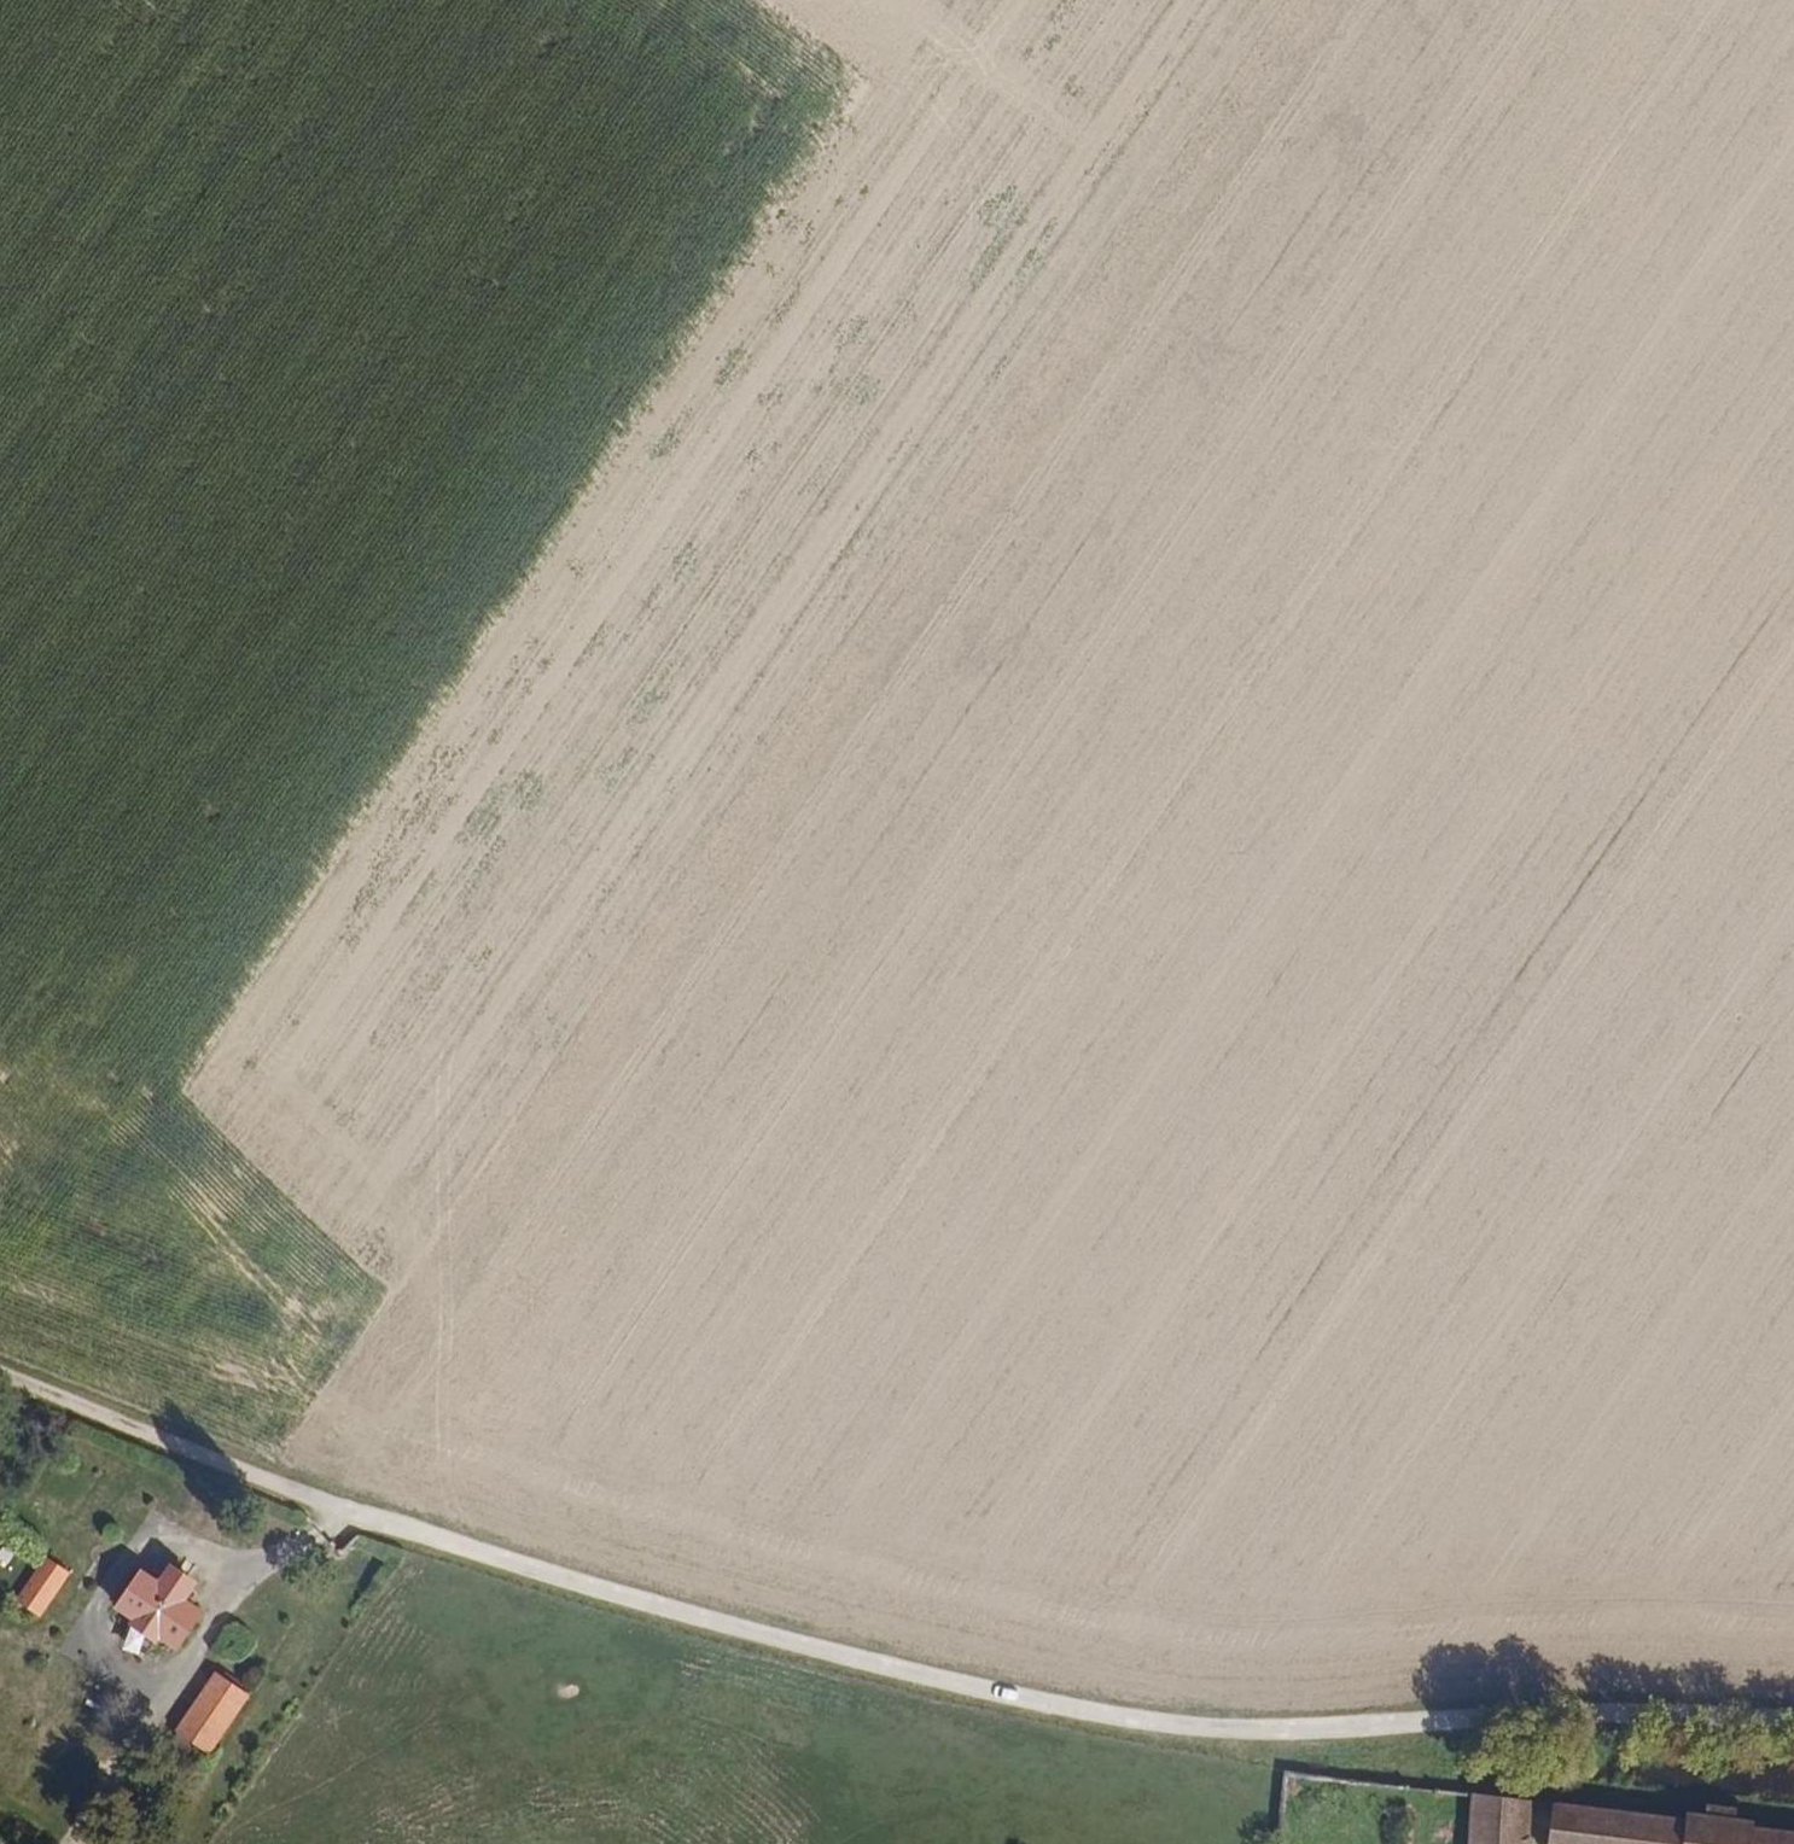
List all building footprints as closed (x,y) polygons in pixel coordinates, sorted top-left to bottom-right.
[(37,1555),(7,1600),(35,1618),(64,1572),(37,1555)] [(149,1576),(129,1563),(103,1605),(121,1615),(112,1630),(142,1648),(149,1637),(170,1650),(197,1606),(180,1595),(191,1577),(160,1558),(149,1576)] [(242,1693),(204,1668),(166,1727),(203,1752),(242,1693)] [(1465,1793),(1463,1843),(1521,1843),(1524,1795),(1465,1793)] [(1543,1843),(1793,1843),(1793,1826),(1548,1796),(1543,1843)]
